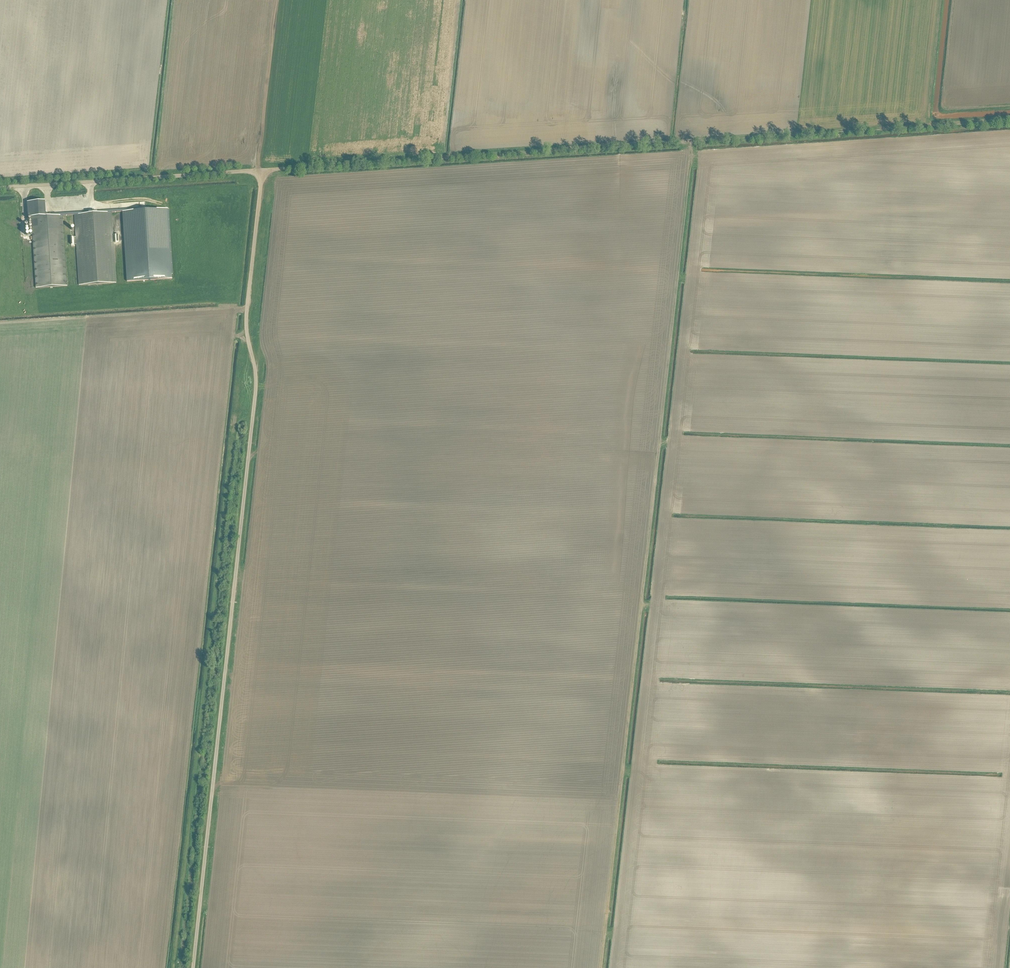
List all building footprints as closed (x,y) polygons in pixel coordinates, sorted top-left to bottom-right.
[(123,212),(149,211),(149,208),(46,214),(46,217),(62,216),(74,215),(111,213),(123,212)] [(172,279),(168,209),(123,212),(127,282),(172,279)] [(111,213),(74,215),(79,286),(116,283),(111,213)] [(46,217),(31,218),(36,288),(67,286),(62,216),(46,217)]
